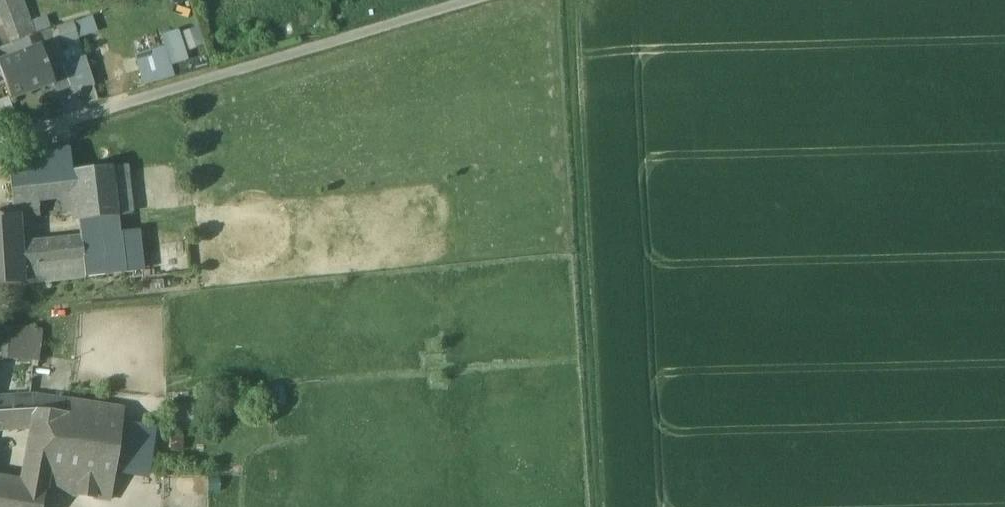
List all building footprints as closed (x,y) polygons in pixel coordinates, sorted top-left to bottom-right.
[(11,42),(34,34),(24,4),(23,0),(0,0),(0,13),(11,42)] [(72,18),(74,35),(93,32),(90,15),(72,18)] [(51,26),(58,44),(73,39),(66,21),(51,26)] [(162,49),(137,56),(145,86),(174,78),(171,68),(190,62),(181,31),(159,37),(162,49)] [(0,63),(0,72),(4,81),(11,99),(53,83),(54,82),(49,70),(40,47),(0,63)] [(63,65),(49,70),(54,82),(53,83),(57,93),(72,88),(63,65)] [(70,149),(7,157),(9,180),(72,172),(70,149)] [(112,167),(72,172),(75,195),(79,222),(119,217),(112,167)] [(72,172),(9,180),(12,203),(75,195),(72,172)] [(0,215),(0,286),(20,285),(20,267),(19,250),(19,241),(16,214),(0,215)] [(119,217),(79,222),(83,244),(84,259),(122,254),(120,233),(119,217)] [(138,230),(120,233),(122,254),(123,273),(142,271),(138,230)] [(28,240),(19,241),(19,250),(28,249),(28,240)] [(28,249),(19,250),(20,267),(84,259),(83,244),(28,249)] [(84,259),(20,267),(20,285),(123,273),(122,254),(84,259)] [(0,326),(0,358),(39,362),(42,330),(0,326)] [(68,415),(38,410),(36,423),(30,464),(71,462),(71,464),(100,466),(107,405),(70,400),(68,415)] [(0,403),(0,412),(6,411),(32,410),(33,410),(38,410),(39,401),(0,403)] [(100,466),(71,464),(68,488),(56,486),(55,494),(112,502),(125,408),(107,405),(100,466)] [(32,410),(6,411),(7,424),(36,423),(38,410),(33,410),(32,410)] [(71,462),(30,464),(27,487),(47,490),(46,492),(55,494),(56,486),(68,488),(71,464),(71,462)] [(0,483),(0,506),(44,506),(46,492),(47,490),(27,487),(0,483)]
